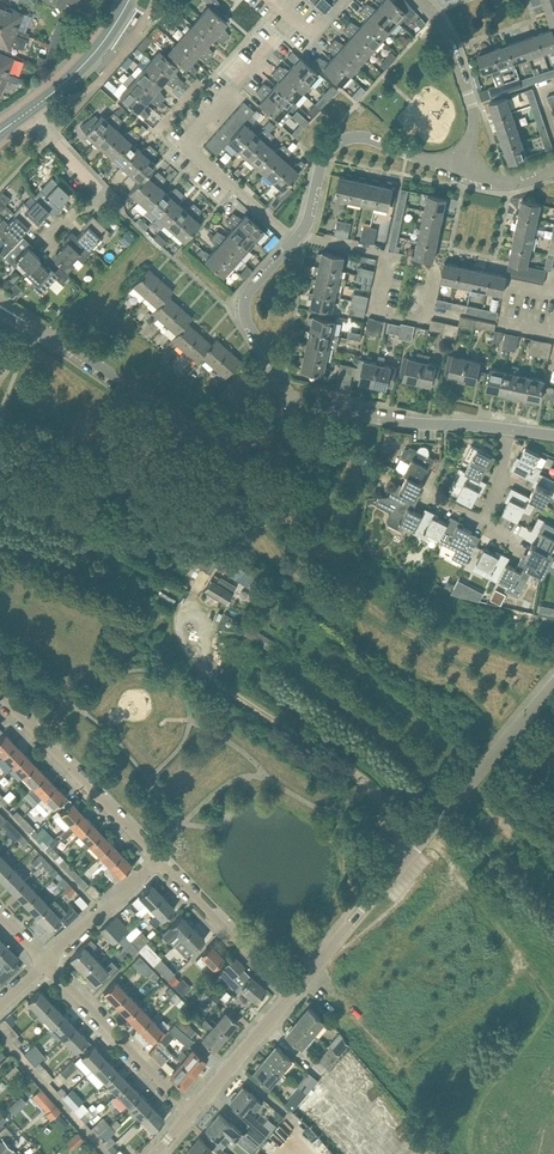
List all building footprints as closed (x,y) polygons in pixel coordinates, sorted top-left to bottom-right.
[(397,22),(404,13),(405,12),(410,17),(415,11),(405,0),(395,0),(393,2),(391,0),(381,0),(382,2),(379,5),(397,22)] [(546,9),(553,6),(553,0),(543,0),(546,9)] [(367,3),(363,7),(389,31),(397,22),(379,5),(376,9),(367,3)] [(16,32),(15,35),(21,36),(23,31),(25,32),(31,16),(5,6),(0,19),(0,26),(16,32)] [(551,24),(553,23),(553,6),(546,9),(551,24)] [(208,7),(200,16),(226,39),(230,35),(223,27),(226,23),(208,7)] [(366,20),(363,23),(381,39),(389,31),(363,7),(359,11),(366,20)] [(200,16),(192,25),(210,41),(213,37),(223,43),(226,39),(200,16)] [(421,18),(416,22),(422,28),(423,27),(427,23),(421,17),(421,18)] [(351,21),(347,25),(373,48),(381,39),(363,23),(360,27),(351,21)] [(192,25),(184,34),(210,57),(214,53),(207,44),(210,41),(192,25)] [(350,38),(347,41),(365,57),(373,48),(347,25),(343,29),(350,38)] [(10,50),(12,45),(23,49),(29,33),(25,32),(23,31),(21,36),(15,35),(16,32),(0,26),(0,47),(10,50)] [(538,34),(544,52),(553,48),(553,34),(553,31),(552,29),(538,34)] [(184,34),(176,43),(194,59),(197,55),(207,61),(210,57),(184,34)] [(538,34),(523,39),(529,57),(544,52),(538,34)] [(335,39),(331,43),(357,66),(365,57),(347,41),(344,45),(335,39)] [(523,39),(508,44),(514,62),(529,57),(523,39)] [(141,43),(137,47),(142,51),(146,47),(141,43)] [(194,59),(176,43),(168,52),(194,75),(198,71),(191,62),(194,59)] [(334,56),(331,59),(349,75),(357,66),(331,43),(328,47),(334,56)] [(508,44),(493,49),(499,67),(507,64),(509,69),(515,67),(513,62),(514,62),(508,44)] [(499,67),(493,49),(486,52),(485,49),(479,51),(480,54),(478,54),(484,72),(492,70),(494,75),(501,72),(499,67)] [(159,51),(151,60),(177,83),(181,79),(174,71),(177,67),(159,51)] [(295,64),(292,67),(310,83),(318,74),(292,51),(288,55),(295,64)] [(7,77),(6,80),(12,82),(14,76),(8,74),(14,58),(0,53),(0,74),(7,77)] [(349,75),(331,59),(328,63),(319,57),(315,61),(341,84),(349,75)] [(151,60),(143,69),(161,85),(164,81),(174,87),(177,83),(151,60)] [(279,65),(276,69),(302,92),(310,83),(292,67),(289,71),(279,65)] [(143,69),(135,78),(161,101),(165,97),(158,88),(161,85),(143,69)] [(279,82),(276,85),(294,101),(302,92),(276,69),(272,73),(279,82)] [(550,70),(535,75),(537,82),(552,77),(550,70)] [(477,73),(473,75),(475,81),(479,92),(483,90),(477,73)] [(503,80),(505,83),(508,92),(522,87),(520,80),(518,75),(503,80)] [(535,75),(520,80),(522,87),(537,82),(535,75)] [(135,78),(127,87),(145,103),(149,99),(158,105),(163,108),(166,105),(161,101),(135,78)] [(122,82),(114,91),(119,96),(145,119),(149,115),(142,106),(145,103),(127,87),(122,82)] [(263,83),(260,87),(286,110),(294,101),(276,85),(273,89),(263,83)] [(505,83),(489,88),(492,97),(508,92),(505,83)] [(361,86),(352,96),(357,101),(366,91),(361,86)] [(260,87),(256,91),(263,100),(260,103),(278,120),(283,124),(291,115),(286,110),(260,87)] [(526,90),(531,105),(538,103),(533,88),(526,90)] [(489,103),(494,118),(512,112),(507,97),(489,103)] [(319,100),(315,104),(320,108),(320,109),(324,105),(319,100)] [(250,117),(252,115),(255,112),(244,101),(239,107),(250,117)] [(531,105),(536,120),(543,118),(538,103),(531,105)] [(245,122),(250,117),(239,107),(234,112),(245,122)] [(297,110),(292,116),(300,123),(304,126),(309,121),(297,110)] [(85,134),(95,142),(118,116),(114,112),(105,119),(101,116),(98,119),(92,126),(85,134)] [(229,118),(240,128),(244,123),(245,122),(234,112),(229,118)] [(494,118),(499,133),(517,127),(512,112),(494,118)] [(228,141),(237,150),(253,132),(250,128),(256,119),(252,115),(250,117),(245,122),(244,123),(240,128),(235,133),(231,138),(228,141)] [(95,142),(104,150),(120,132),(116,129),(122,119),(118,116),(95,142)] [(224,123),(235,133),(240,128),(229,118),(224,123)] [(538,124),(541,135),(548,133),(543,118),(536,120),(528,123),(529,127),(538,124)] [(269,120),(264,126),(265,128),(270,132),(275,126),(269,120)] [(220,128),(231,138),(235,133),(224,123),(220,128)] [(499,133),(504,148),(522,142),(517,127),(499,133)] [(104,150),(112,158),(136,132),(132,128),(123,135),(120,132),(104,150)] [(226,144),(228,141),(231,138),(220,128),(215,134),(226,144)] [(237,150),(246,157),(270,132),(265,128),(257,135),(253,132),(237,150)] [(112,158),(121,166),(137,148),(134,145),(140,135),(136,132),(112,158)] [(246,157),(255,166),(271,148),(268,144),(274,135),(270,132),(246,157)] [(548,133),(541,135),(546,150),(553,148),(548,133)] [(221,149),(226,144),(215,134),(210,139),(221,149)] [(216,155),(221,149),(210,139),(205,145),(216,155)] [(287,147),(264,173),(273,181),(289,163),(286,160),(291,151),(297,145),(293,142),(287,147)] [(522,142),(504,148),(509,163),(527,156),(522,142)] [(121,166),(130,174),(154,148),(150,144),(141,151),(137,148),(121,166)] [(255,166),(264,173),(287,147),(283,144),(275,151),(271,148),(255,166)] [(130,174),(139,182),(146,175),(156,164),(152,161),(158,151),(154,148),(130,174)] [(289,163),(273,181),(282,190),(276,196),(281,201),(292,190),(286,185),(305,164),(301,160),(293,167),(289,163)] [(130,192),(139,200),(162,174),(158,171),(149,178),(146,175),(139,182),(130,192)] [(335,198),(349,201),(353,178),(352,178),(353,174),(349,173),(348,177),(340,176),(335,198)] [(143,214),(148,208),(164,191),(160,187),(166,178),(162,174),(139,200),(134,206),(143,214)] [(349,201),(362,203),(367,181),(365,181),(366,177),(362,176),(361,180),(353,178),(349,201)] [(37,199),(49,211),(54,216),(61,208),(59,206),(70,194),(58,183),(57,183),(52,178),(45,186),(34,197),(37,199)] [(362,203),(375,206),(380,184),(378,184),(379,180),(375,179),(374,183),(367,181),(362,203)] [(380,184),(375,206),(376,206),(387,209),(388,209),(389,205),(394,205),(398,189),(393,188),(393,187),(391,187),(392,183),(388,182),(387,186),(380,184)] [(148,208),(157,216),(180,190),(176,187),(167,194),(164,191),(148,208)] [(401,189),(398,204),(405,206),(408,190),(401,189)] [(157,216),(166,224),(182,206),(178,203),(184,194),(180,190),(157,216)] [(125,191),(120,196),(123,200),(128,194),(125,191)] [(428,195),(425,210),(443,214),(446,199),(428,195)] [(14,213),(16,216),(28,227),(33,232),(41,225),(38,222),(49,211),(37,199),(29,207),(24,202),(14,213)] [(522,200),(519,215),(537,219),(541,204),(522,200)] [(166,224),(174,232),(198,206),(194,203),(185,210),(182,206),(166,224)] [(398,204),(395,220),(402,221),(405,206),(398,204)] [(198,206),(174,232),(184,241),(200,223),(196,219),(202,210),(198,206)] [(425,210),(421,225),(440,229),(443,214),(425,210)] [(233,213),(229,217),(255,240),(264,231),(246,215),(242,218),(233,213)] [(519,215),(516,231),(534,235),(537,219),(519,215)] [(4,257),(12,248),(23,237),(21,235),(28,227),(16,216),(8,224),(3,219),(0,222),(0,236),(5,241),(0,246),(0,253),(4,257)] [(88,225),(77,237),(89,249),(97,241),(102,245),(104,243),(112,234),(93,216),(85,223),(88,225)] [(233,229),(229,233),(247,249),(255,240),(229,217),(226,221),(233,229)] [(334,235),(342,237),(345,221),(338,220),(334,235)] [(395,220),(392,235),(398,237),(402,221),(395,220)] [(342,237),(348,238),(351,223),(345,221),(342,237)] [(360,241),(368,242),(371,227),(370,227),(371,224),(364,223),(363,229),(360,241)] [(421,225),(418,241),(436,245),(440,229),(421,225)] [(368,242),(374,244),(377,232),(377,228),(371,227),(368,242)] [(217,231),(213,235),(239,258),(247,249),(229,233),(226,236),(217,231)] [(516,231),(512,246),(531,250),(534,235),(516,231)] [(65,262),(60,267),(67,273),(74,266),(70,263),(76,257),(82,262),(92,251),(89,249),(77,237),(72,232),(65,239),(67,242),(56,253),(65,262)] [(122,236),(119,239),(126,246),(133,239),(131,236),(126,232),(122,236)] [(217,247),(213,251),(231,267),(239,258),(213,235),(210,239),(217,247)] [(275,235),(271,240),(276,245),(280,240),(275,235)] [(398,237),(392,235),(388,250),(395,252),(398,237)] [(20,262),(28,269),(37,260),(40,257),(28,246),(30,244),(23,237),(12,248),(4,257),(15,267),(20,262)] [(436,245),(418,241),(415,256),(433,260),(436,245)] [(531,250),(512,246),(509,262),(528,266),(531,250)] [(231,267),(213,251),(210,254),(201,248),(197,253),(223,276),(231,267)] [(321,260),(320,265),(341,270),(344,257),(322,252),(322,254),(318,253),(317,259),(321,260)] [(548,254),(545,269),(552,271),(553,259),(553,255),(548,254)] [(37,260),(28,269),(25,272),(33,280),(29,285),(40,296),(49,286),(57,293),(63,286),(71,277),(67,274),(67,273),(60,267),(55,272),(51,269),(49,271),(37,260)] [(441,281),(456,284),(460,266),(445,262),(441,281)] [(517,265),(509,264),(507,276),(514,278),(517,265)] [(317,278),(339,283),(345,285),(346,279),(340,277),(341,270),(320,265),(319,267),(315,266),(314,270),(314,272),(318,273),(317,278)] [(524,267),(517,265),(514,278),(521,279),(524,267)] [(456,284),(471,287),(475,269),(460,266),(456,284)] [(359,267),(358,274),(373,277),(374,270),(359,267)] [(531,269),(524,267),(521,279),(529,281),(531,269)] [(133,286),(145,297),(161,280),(148,269),(133,286)] [(471,287),(487,291),(491,272),(475,269),(471,287)] [(539,270),(531,269),(529,281),(536,282),(539,270)] [(546,272),(539,270),(536,282),(543,284),(546,272)] [(491,272),(487,291),(502,294),(506,275),(491,272)] [(373,277),(358,274),(356,280),(371,284),(373,277)] [(315,286),(314,292),(335,296),(341,298),(342,292),(337,291),(339,283),(317,278),(316,280),(312,279),(311,285),(315,286)] [(153,313),(168,296),(173,291),(161,280),(145,297),(157,308),(152,313),(153,313)] [(8,291),(6,293),(12,298),(13,297),(15,295),(20,290),(15,284),(10,289),(8,291)] [(309,296),(308,298),(312,299),(311,304),(311,305),(318,307),(317,311),(329,314),(330,309),(332,310),(335,297),(335,296),(314,292),(314,293),(309,292),(309,296)] [(353,293),(352,300),(367,303),(369,296),(353,293)] [(153,313),(165,324),(180,307),(168,296),(153,313)] [(435,305),(451,309),(452,302),(437,299),(435,305)] [(352,300),(350,307),(366,310),(367,303),(352,300)] [(451,309),(466,312),(468,305),(452,302),(451,309)] [(466,312),(482,315),(483,309),(468,305),(466,312)] [(172,340),(188,323),(192,317),(180,307),(165,324),(176,334),(172,340)] [(350,307),(349,313),(364,317),(366,310),(350,307)] [(483,309),(482,315),(497,319),(498,312),(483,309)] [(308,321),(308,323),(312,324),(310,330),(333,334),(336,321),(327,319),(329,314),(317,311),(316,316),(313,316),(313,317),(313,318),(309,317),(308,321)] [(460,316),(458,325),(473,328),(474,326),(475,319),(460,316)] [(365,333),(372,334),(375,319),(369,318),(366,329),(365,333)] [(372,334),(379,336),(380,332),(382,321),(375,319),(372,334)] [(429,329),(443,332),(445,322),(431,319),(429,329)] [(496,323),(475,319),(474,326),(495,330),(496,323)] [(442,338),(449,339),(452,324),(445,322),(443,332),(442,338)] [(172,340),(184,351),(199,333),(188,323),(172,340)] [(398,338),(404,340),(408,324),(401,323),(399,334),(398,338)] [(408,324),(404,340),(411,341),(412,337),(415,326),(408,324)] [(452,324),(449,339),(455,340),(458,325),(452,324)] [(309,337),(308,342),(330,347),(333,334),(310,330),(310,331),(306,330),(305,336),(309,337)] [(493,342),(500,344),(503,332),(495,330),(493,342)] [(184,351),(196,361),(211,344),(199,333),(184,351)] [(502,348),(509,349),(512,334),(506,333),(503,344),(502,348)] [(512,334),(509,349),(516,351),(517,347),(519,336),(512,334)] [(204,359),(213,367),(228,349),(216,338),(211,344),(196,361),(196,362),(201,356),(204,359)] [(529,353),(535,355),(538,340),(532,338),(529,353)] [(538,340),(535,355),(549,358),(552,343),(538,340)] [(306,350),(305,356),(327,360),(330,347),(308,342),(307,344),(303,343),(302,349),(306,350)] [(228,349),(213,367),(225,378),(241,360),(228,349)] [(404,380),(417,383),(424,354),(418,352),(416,359),(405,357),(402,370),(406,371),(404,380)] [(424,354),(417,383),(431,386),(432,380),(437,381),(440,365),(428,362),(430,355),(424,354)] [(448,377),(461,380),(466,358),(449,354),(444,372),(449,373),(448,377)] [(377,363),(373,385),(386,388),(388,381),(392,382),(393,376),(395,367),(383,364),(385,357),(379,355),(377,363)] [(201,356),(196,362),(200,365),(204,359),(201,356)] [(327,360),(305,356),(304,357),(300,356),(299,362),(303,363),(302,368),(302,369),(331,375),(332,369),(325,368),(327,360)] [(466,358),(461,380),(475,383),(477,377),(481,378),(484,362),(466,358)] [(359,382),(373,385),(377,363),(360,359),(358,368),(356,376),(357,376),(357,375),(361,375),(359,382)] [(338,377),(345,378),(348,365),(341,363),(338,377)] [(243,369),(254,378),(257,375),(246,365),(243,369)] [(348,365),(345,378),(351,380),(354,366),(348,365)] [(513,395),(517,373),(519,367),(513,366),(512,372),(504,371),(500,392),(501,393),(500,397),(505,398),(505,394),(513,395)] [(492,391),(500,392),(504,371),(491,368),(489,378),(486,390),(488,390),(487,394),(491,395),(492,391)] [(519,397),(526,398),(530,376),(517,373),(513,395),(514,396),(513,400),(518,401),(519,397)] [(530,376),(526,398),(527,398),(527,403),(531,404),(532,399),(539,401),(544,379),(530,376)] [(551,403),(553,391),(553,388),(547,387),(544,402),(551,403)] [(487,441),(483,447),(490,451),(493,445),(487,441)] [(470,462),(466,471),(481,479),(488,465),(491,467),(495,457),(471,445),(464,458),(470,462)] [(402,453),(402,454),(402,455),(402,456),(403,456),(403,457),(404,457),(404,458),(405,458),(403,460),(409,463),(404,473),(408,475),(420,481),(427,467),(430,468),(435,459),(428,456),(429,453),(429,450),(428,448),(426,446),(424,446),(421,446),(419,448),(417,450),(410,447),(409,449),(408,449),(408,448),(407,448),(406,448),(405,448),(405,449),(404,449),(403,449),(403,450),(402,451),(402,452),(402,453)] [(511,470),(534,482),(540,473),(547,458),(526,447),(518,462),(515,460),(511,470)] [(381,449),(377,456),(384,460),(388,453),(381,449)] [(481,479),(466,471),(463,470),(456,483),(462,487),(457,497),(472,505),(479,490),(482,492),(487,482),(481,479)] [(530,497),(536,500),(544,504),(550,494),(553,497),(553,480),(540,473),(534,482),(537,483),(530,497)] [(396,481),(390,495),(414,507),(419,498),(416,497),(423,482),(420,481),(408,475),(403,485),(396,481)] [(536,500),(530,497),(512,488),(507,497),(510,498),(503,513),(518,521),(523,510),(529,514),(533,507),(536,500)] [(405,525),(415,530),(422,514),(413,510),(414,507),(390,495),(389,496),(367,498),(366,504),(372,502),(389,511),(390,514),(387,519),(388,524),(402,531),(405,525)] [(430,533),(439,538),(447,523),(433,516),(435,513),(426,508),(422,514),(415,530),(413,532),(427,539),(430,533)] [(447,523),(439,538),(438,540),(456,550),(452,558),(465,564),(466,563),(467,564),(470,560),(468,559),(475,545),(468,542),(473,532),(458,524),(460,521),(450,517),(447,523)] [(536,546),(547,552),(550,554),(553,547),(553,526),(545,521),(540,530),(543,532),(536,546)] [(517,566),(530,573),(541,578),(548,565),(542,562),(547,552),(536,546),(532,544),(525,558),(522,557),(517,566)] [(497,581),(498,578),(506,564),(510,557),(500,553),(499,555),(485,548),(477,563),(487,568),(484,574),(497,581)] [(206,552),(198,567),(210,575),(215,566),(228,574),(233,565),(221,557),(219,560),(206,552)] [(506,564),(498,578),(508,583),(504,590),(518,596),(530,573),(517,566),(516,569),(506,564)] [(205,590),(226,602),(235,587),(220,578),(217,583),(211,580),(205,590)] [(458,580),(451,593),(460,596),(466,584),(458,580)] [(448,581),(444,588),(451,591),(454,585),(448,581)] [(266,595),(277,602),(282,594),(271,588),(266,595)] [(495,589),(490,600),(500,605),(506,595),(495,589)] [(225,613),(220,632),(240,635),(244,624),(225,613)] [(248,626),(243,634),(267,649),(268,649),(272,641),(273,640),(249,625),(248,626)] [(3,755),(14,745),(11,741),(12,740),(5,733),(0,738),(0,752),(3,755)] [(3,755),(13,766),(25,754),(19,748),(18,749),(14,745),(3,755)] [(13,766),(23,776),(35,765),(31,761),(32,761),(25,754),(13,766)] [(23,776),(34,787),(45,775),(39,769),(38,769),(35,765),(23,776)] [(29,791),(39,801),(55,786),(51,782),(51,781),(45,775),(34,787),(29,791)] [(39,801),(39,802),(49,812),(66,796),(59,789),(58,790),(55,786),(39,801)] [(0,799),(0,802),(4,806),(9,802),(3,796),(0,799)] [(72,802),(60,814),(70,824),(81,814),(77,810),(78,809),(72,802)] [(518,803),(513,810),(518,814),(523,807),(518,803)] [(13,814),(19,821),(23,817),(17,811),(13,814)] [(75,829),(80,835),(92,823),(86,817),(85,817),(81,814),(60,835),(64,839),(75,829)] [(25,827),(32,835),(36,831),(29,823),(23,817),(19,821),(25,827)] [(7,819),(2,825),(7,831),(6,832),(15,841),(17,839),(18,840),(23,835),(17,829),(7,819)] [(86,849),(90,845),(101,834),(97,830),(98,829),(92,823),(80,835),(86,841),(82,845),(86,849)] [(95,850),(100,856),(112,844),(106,837),(105,838),(101,834),(90,845),(95,850)] [(23,835),(18,840),(24,846),(28,841),(23,835)] [(44,839),(39,843),(45,849),(49,844),(44,839)] [(45,849),(51,855),(55,859),(59,855),(52,848),(54,846),(51,843),(49,845),(45,849)] [(100,856),(110,866),(121,855),(118,851),(118,850),(112,844),(100,856)] [(41,855),(31,864),(36,870),(41,865),(46,860),(41,855)] [(121,855),(110,866),(104,871),(115,882),(132,865),(126,858),(125,859),(121,855)] [(1,880),(13,868),(1,856),(0,857),(0,879),(1,880)] [(59,863),(65,870),(70,865),(64,859),(59,863)] [(46,860),(41,865),(47,870),(52,866),(46,860)] [(70,865),(65,870),(75,880),(80,875),(76,870),(75,871),(70,865)] [(1,880),(13,892),(25,881),(13,868),(1,880)] [(54,868),(49,873),(53,877),(58,872),(54,868)] [(13,892),(25,904),(37,893),(41,889),(30,876),(25,881),(13,892)] [(59,883),(65,890),(70,885),(64,878),(59,883)] [(79,884),(85,890),(89,886),(85,882),(84,880),(79,884)] [(85,890),(86,891),(94,899),(101,893),(93,884),(92,883),(89,886),(85,890)] [(148,905),(151,908),(163,896),(151,884),(139,895),(132,902),(126,907),(133,914),(146,902),(148,905)] [(70,885),(65,890),(64,890),(70,896),(76,891),(70,885)] [(25,904),(37,917),(49,905),(37,893),(25,904)] [(163,896),(151,908),(157,914),(149,921),(155,927),(166,916),(175,908),(163,896)] [(49,905),(37,917),(49,929),(60,918),(67,925),(79,914),(72,907),(66,912),(57,903),(56,904),(54,901),(49,905)] [(175,931),(182,938),(193,927),(181,915),(170,926),(163,933),(168,938),(175,931)] [(110,921),(105,926),(119,941),(124,936),(110,921)] [(182,938),(175,945),(186,957),(193,950),(196,948),(205,939),(193,927),(182,938)] [(132,943),(139,950),(146,942),(150,939),(142,932),(131,942),(132,943)] [(124,936),(119,941),(126,948),(132,943),(131,942),(125,936),(124,936)] [(71,958),(82,970),(96,958),(90,952),(96,945),(91,939),(84,946),(71,958)] [(146,942),(139,950),(153,965),(161,958),(146,942)] [(0,952),(0,985),(1,986),(13,974),(7,968),(19,957),(7,945),(0,952)] [(221,969),(225,964),(221,960),(223,958),(211,946),(202,955),(196,961),(201,967),(208,961),(213,967),(211,968),(216,974),(221,969)] [(225,964),(221,969),(228,976),(230,974),(233,977),(232,979),(241,988),(247,993),(256,1000),(266,989),(251,976),(243,968),(245,967),(234,956),(225,964)] [(140,957),(134,963),(139,968),(145,962),(140,957)] [(96,958),(82,970),(95,984),(108,971),(110,973),(117,966),(111,960),(104,967),(96,958)] [(162,973),(168,980),(174,975),(167,968),(162,973)] [(152,969),(148,973),(154,979),(158,975),(152,969)] [(174,986),(175,986),(183,995),(191,987),(182,978),(180,981),(174,975),(168,981),(174,986)] [(103,992),(115,1005),(128,993),(116,980),(103,992)] [(166,992),(172,998),(176,994),(170,988),(166,992)] [(206,988),(201,994),(214,1005),(219,1000),(206,988)] [(29,1013),(34,1018),(51,1002),(40,990),(28,1002),(34,1008),(29,1013)] [(115,1005),(127,1017),(140,1005),(128,993),(115,1005)] [(176,994),(172,998),(178,1004),(182,1008),(186,1003),(182,1000),(176,994)] [(40,1014),(52,1026),(63,1015),(51,1002),(34,1018),(35,1019),(40,1014)] [(127,1017),(139,1029),(152,1018),(140,1005),(127,1017)] [(309,1007),(298,1021),(313,1034),(325,1020),(309,1007)] [(211,1017),(208,1020),(208,1021),(226,1036),(238,1022),(225,1011),(217,1022),(211,1017)] [(63,1015),(52,1026),(64,1038),(75,1027),(63,1015)] [(180,1017),(174,1023),(191,1038),(196,1032),(180,1017)] [(152,1018),(139,1029),(152,1042),(158,1035),(161,1038),(165,1033),(163,1031),(164,1030),(152,1018)] [(208,1021),(205,1018),(200,1023),(206,1029),(208,1027),(210,1029),(201,1040),(214,1050),(226,1036),(208,1021)] [(12,1040),(18,1034),(5,1019),(0,1023),(0,1027),(12,1040)] [(313,1034),(298,1021),(287,1033),(303,1046),(313,1034)] [(169,1031),(161,1040),(165,1045),(175,1034),(188,1046),(194,1040),(191,1038),(174,1023),(168,1030),(169,1031)] [(75,1027),(64,1038),(76,1051),(79,1048),(88,1040),(75,1027)] [(18,1034),(12,1040),(18,1046),(22,1043),(17,1037),(19,1034),(18,1034)] [(344,1037),(333,1050),(335,1052),(339,1056),(350,1044),(344,1037)] [(165,1045),(161,1040),(155,1046),(155,1047),(149,1053),(170,1075),(183,1086),(195,1073),(181,1062),(175,1069),(166,1061),(173,1054),(165,1046),(165,1045)] [(24,1054),(34,1066),(39,1062),(45,1056),(35,1044),(24,1054)] [(81,1056),(93,1069),(105,1057),(93,1045),(81,1056)] [(277,1046),(265,1059),(280,1072),(292,1059),(277,1046)] [(329,1047),(318,1060),(323,1065),(334,1052),(333,1050),(329,1047)] [(182,1050),(176,1057),(181,1062),(195,1073),(206,1060),(197,1052),(193,1049),(188,1054),(182,1050)] [(334,1052),(323,1065),(328,1069),(339,1056),(334,1052)] [(93,1069),(86,1076),(98,1088),(105,1081),(117,1070),(105,1057),(93,1069)] [(280,1072),(265,1059),(255,1072),(270,1084),(280,1072)] [(71,1062),(60,1071),(66,1078),(79,1066),(73,1060),(71,1062)] [(34,1066),(39,1072),(49,1082),(54,1077),(39,1062),(34,1066)] [(4,1076),(10,1082),(21,1072),(15,1066),(4,1076)] [(105,1081),(117,1094),(129,1082),(117,1070),(105,1081)] [(297,1086),(306,1094),(317,1081),(308,1073),(297,1086)] [(117,1094),(129,1106),(141,1095),(129,1082),(117,1094)] [(67,1094),(63,1098),(68,1103),(72,1099),(70,1097),(82,1087),(79,1083),(67,1094)] [(235,1091),(231,1096),(231,1098),(232,1099),(231,1100),(240,1108),(244,1111),(250,1105),(257,1111),(264,1103),(252,1093),(243,1086),(238,1092),(237,1091),(235,1091)] [(57,1091),(63,1098),(67,1094),(61,1087),(57,1091)] [(47,1112),(45,1114),(50,1119),(61,1110),(56,1104),(56,1105),(41,1088),(33,1096),(47,1112)] [(129,1106),(141,1118),(153,1107),(141,1095),(129,1106)] [(75,1110),(85,1123),(90,1119),(83,1110),(89,1105),(85,1101),(75,1110)] [(288,1102),(286,1105),(293,1111),(295,1108),(288,1102)] [(153,1107),(141,1118),(153,1130),(165,1119),(153,1107)] [(1,1136),(0,1137),(0,1153),(7,1153),(13,1149),(7,1142),(14,1135),(3,1122),(6,1119),(1,1113),(0,1113),(0,1135),(1,1136)] [(221,1140),(226,1144),(232,1138),(235,1140),(241,1133),(228,1121),(219,1113),(207,1128),(211,1132),(216,1136),(219,1139),(219,1138),(221,1140)] [(244,1120),(264,1137),(269,1131),(249,1113),(244,1120)] [(93,1127),(99,1134),(109,1124),(104,1118),(95,1125),(93,1127)] [(91,1129),(93,1127),(95,1125),(90,1119),(85,1123),(91,1129)] [(109,1124),(99,1134),(105,1141),(103,1143),(108,1148),(112,1144),(116,1141),(111,1136),(116,1131),(110,1125),(109,1124)] [(244,1135),(256,1145),(263,1137),(251,1127),(244,1135)] [(211,1132),(207,1136),(220,1147),(222,1149),(226,1144),(221,1140),(219,1139),(216,1136),(211,1132)] [(67,1143),(73,1150),(84,1139),(78,1133),(67,1143)] [(190,1153),(208,1153),(213,1149),(199,1137),(198,1138),(199,1139),(194,1144),(193,1144),(187,1151),(190,1153)] [(108,1149),(113,1153),(124,1153),(120,1150),(118,1151),(116,1148),(124,1141),(121,1138),(108,1149)]
